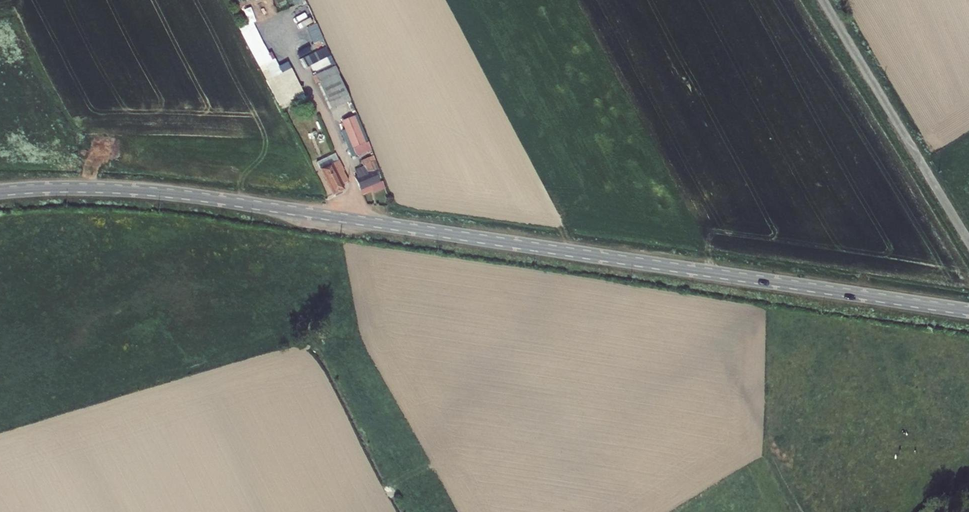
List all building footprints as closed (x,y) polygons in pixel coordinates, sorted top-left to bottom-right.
[(326,47),(300,60),(304,68),(330,55),(326,47)] [(339,74),(336,66),(316,75),(332,109),(350,100),(338,75),(339,74)] [(280,105),(292,99),(279,75),(267,81),(280,105)] [(345,129),(357,123),(354,116),(342,121),(345,129)] [(345,129),(356,155),(371,150),(368,142),(365,143),(357,123),(345,129)] [(344,171),(336,153),(317,163),(333,196),(344,190),(342,185),(349,182),(343,171),(344,171)] [(360,190),(380,182),(375,171),(379,169),(373,156),(361,161),(364,167),(357,169),(360,176),(355,178),(360,190)]
